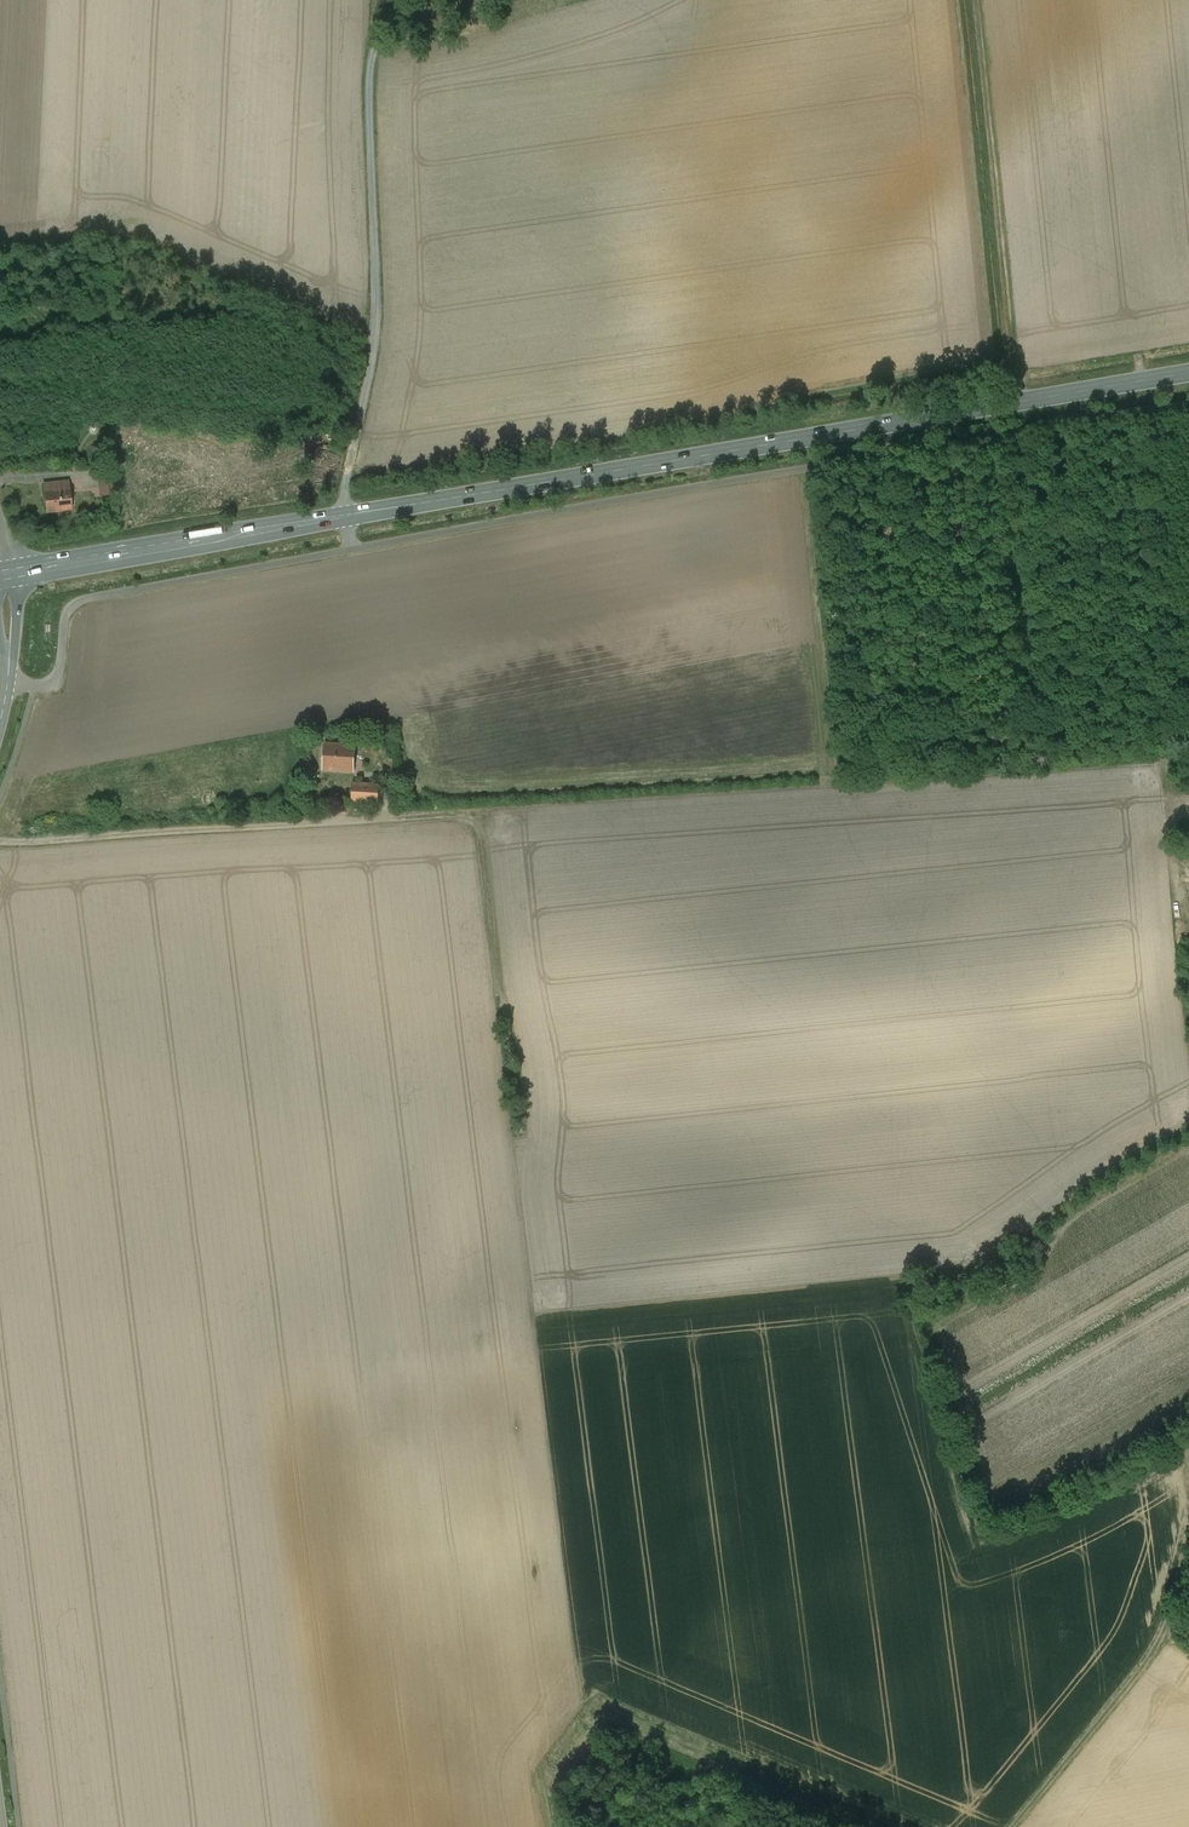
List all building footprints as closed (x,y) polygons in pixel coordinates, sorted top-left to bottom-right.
[(93,489),(94,496),(115,494),(113,466),(96,467),(97,488),(93,489)] [(72,475),(47,478),(51,509),(76,506),(72,475)] [(356,746),(325,744),(323,769),(354,771),(356,746)] [(379,785),(353,783),(352,800),(378,802),(379,785)]
